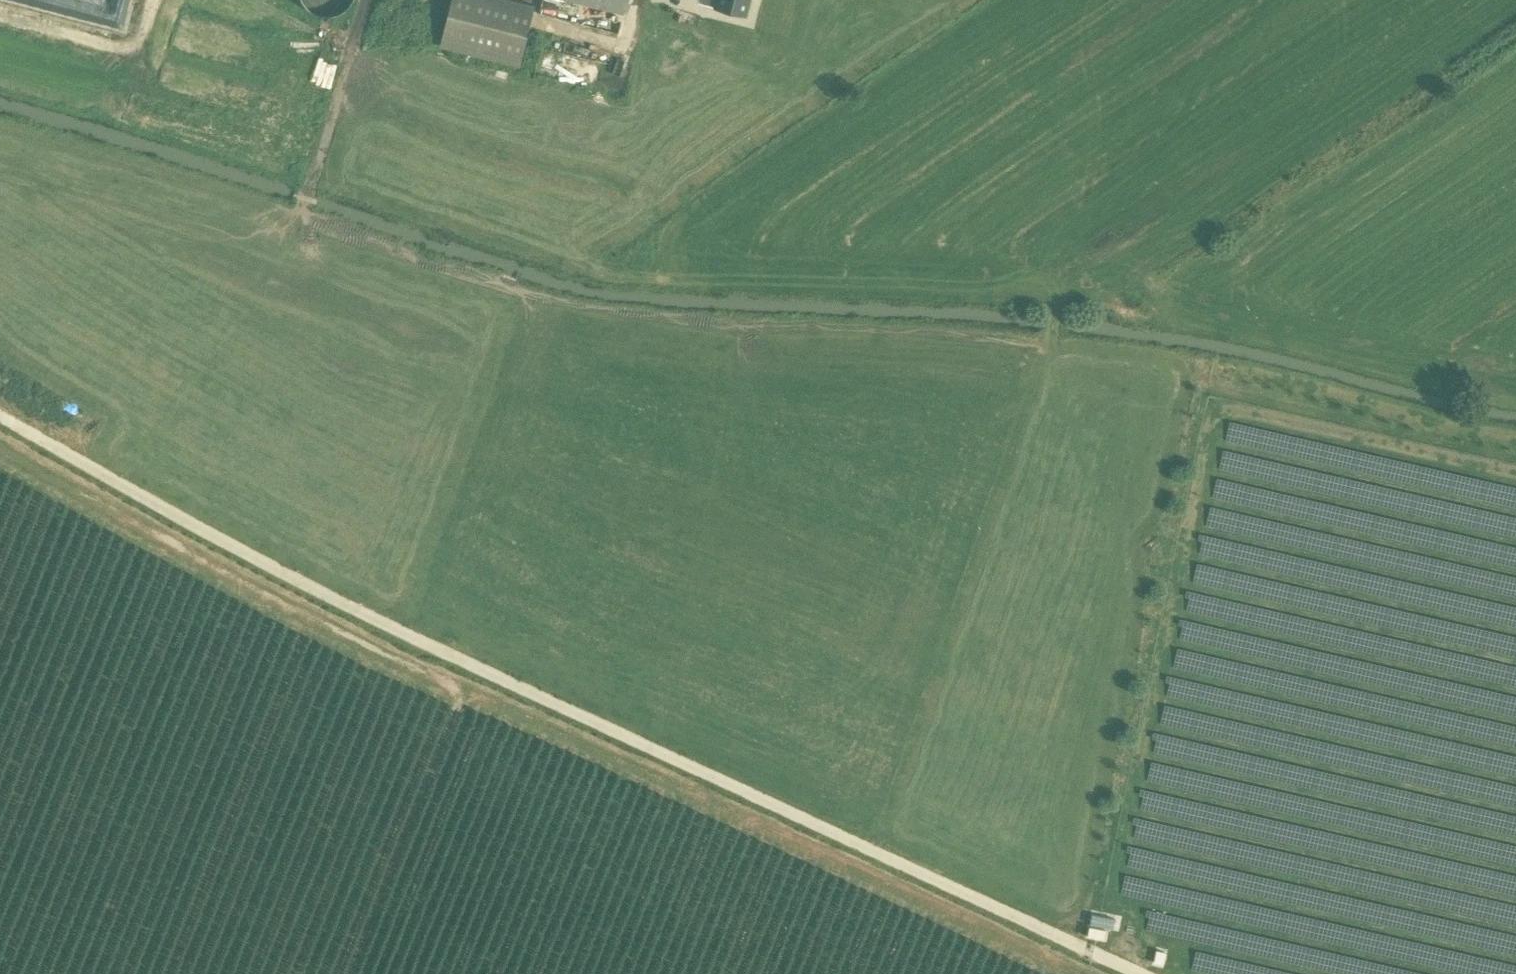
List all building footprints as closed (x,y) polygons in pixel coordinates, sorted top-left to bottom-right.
[(303,3),(305,6),(310,10),(314,13),(320,15),(325,16),(334,15),(340,13),(345,10),(348,7),(353,1),(353,0),(301,0),(303,3)] [(439,46),(577,80),(593,20),(513,0),(451,0),(439,46)] [(619,14),(623,0),(565,0),(619,14)] [(750,0),(716,0),(714,8),(746,16),(750,0)] [(1090,926),(1088,936),(1106,940),(1108,931),(1090,926)] [(1154,962),(1162,964),(1164,952),(1156,951),(1154,962)]
